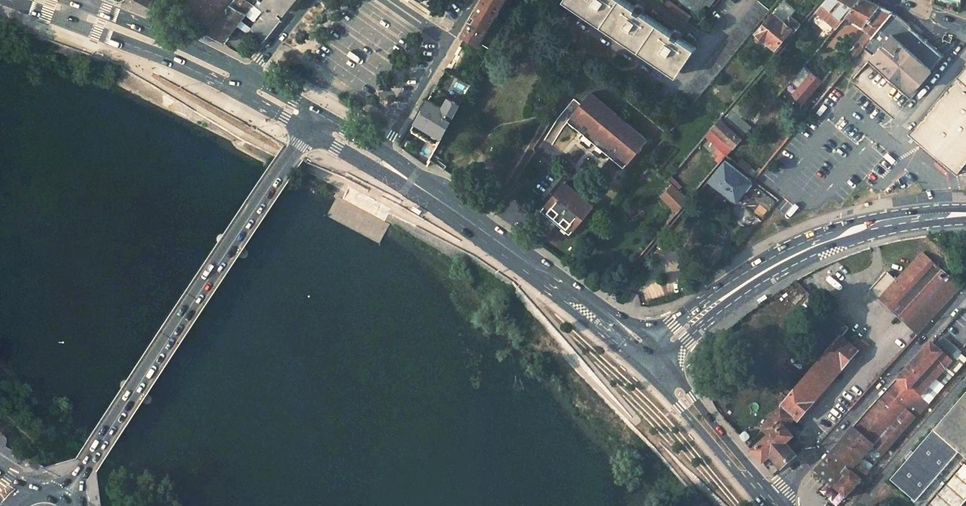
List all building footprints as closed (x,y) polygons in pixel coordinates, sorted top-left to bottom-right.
[(158,0),(136,0),(146,5),(154,10),(159,1),(158,0)] [(225,7),(201,36),(217,45),(235,24),(258,42),(279,16),(276,13),(261,0),(257,0),(231,0),(225,7)] [(276,13),(280,8),(284,11),(292,0),(261,0),(276,13)] [(503,5),(505,6),(508,0),(486,0),(471,25),(487,35),(501,12),(500,11),(503,5)] [(622,0),(571,0),(676,74),(693,50),(622,0)] [(668,0),(663,0),(661,2),(686,22),(691,17),(668,0)] [(694,14),(705,0),(676,0),(694,14)] [(817,10),(826,18),(841,0),(825,0),(817,10)] [(826,18),(832,23),(819,38),(824,42),(847,16),(860,0),(841,0),(826,18)] [(867,0),(860,0),(847,16),(869,29),(848,54),(855,59),(865,47),(893,12),(867,0)] [(770,11),(759,2),(683,94),(694,103),(719,73),(770,11)] [(503,5),(500,11),(501,12),(505,14),(509,8),(505,6),(503,5)] [(944,53),(896,14),(893,12),(865,47),(874,55),(872,57),(913,92),(944,53)] [(802,24),(791,16),(786,22),(775,13),(758,33),(775,47),(784,37),(788,41),(802,24)] [(699,23),(691,17),(686,22),(694,29),(699,23)] [(466,33),(483,43),(487,35),(471,25),(466,33)] [(828,45),(824,42),(818,49),(822,52),(828,45)] [(811,57),(806,52),(790,69),(796,74),(811,57)] [(910,133),(959,173),(965,165),(965,66),(910,133)] [(592,92),(569,117),(625,165),(638,150),(640,152),(643,148),(641,147),(647,140),(592,92)] [(428,99),(410,129),(438,146),(461,105),(449,97),(442,107),(428,99)] [(742,138),(720,120),(712,129),(734,147),(742,138)] [(863,133),(855,127),(851,131),(860,138),(863,133)] [(896,160),(888,153),(884,157),(892,165),(896,160)] [(448,163),(434,154),(427,165),(441,175),(448,163)] [(778,202),(726,159),(708,180),(736,201),(738,199),(762,220),(778,202)] [(761,174),(752,167),(748,171),(757,179),(761,174)] [(522,183),(517,180),(507,194),(510,196),(522,183)] [(564,183),(542,209),(570,233),(592,208),(564,183)] [(688,200),(672,185),(661,196),(677,213),(688,200)] [(958,287),(920,252),(894,280),(885,272),(867,290),(916,336),(958,287)] [(848,327),(839,319),(838,320),(822,340),(834,350),(851,330),(852,329),(848,327)] [(871,345),(851,330),(834,350),(805,385),(763,431),(772,439),(755,454),(767,468),(775,462),(785,474),(803,459),(793,447),(800,440),(791,430),(798,422),(801,426),(871,345)] [(934,346),(930,342),(897,378),(916,395),(950,358),(942,351),(947,346),(939,340),(934,346)] [(916,395),(897,378),(886,390),(855,427),(853,426),(814,471),(842,498),(868,470),(858,461),(873,444),(883,453),(926,404),(916,395)] [(890,482),(912,503),(958,452),(965,460),(965,390),(929,432),(933,435),(911,459),(905,453),(902,456),(908,462),(890,482)] [(749,433),(747,433),(742,437),(742,440),(746,443),(748,444),(752,440),(752,437),(749,433)]
